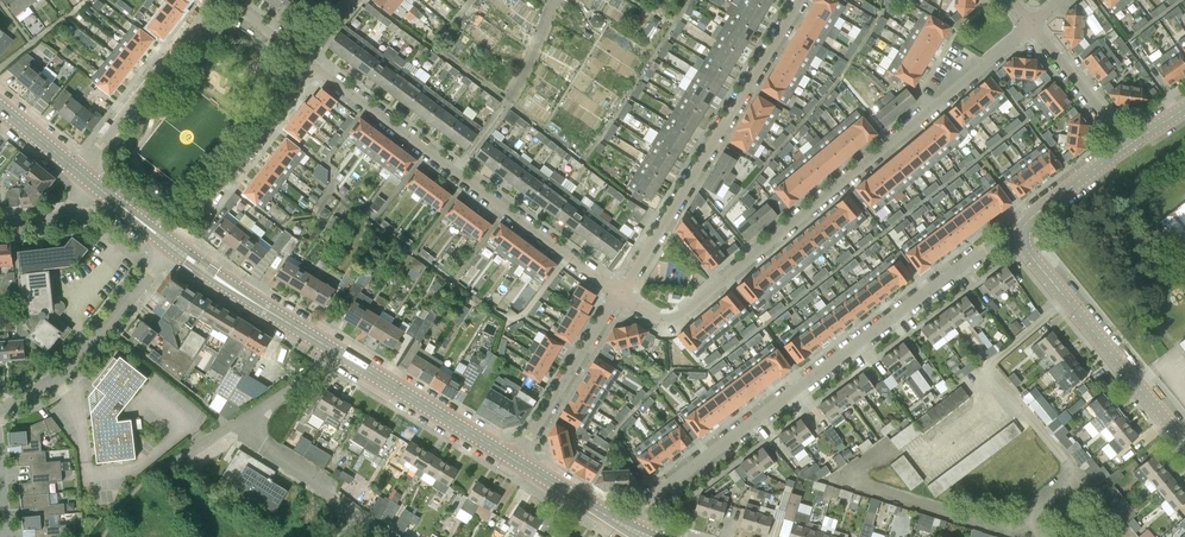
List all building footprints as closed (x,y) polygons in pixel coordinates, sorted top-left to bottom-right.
[(25,0),(4,0),(16,16),(29,6),(25,0)] [(105,4),(100,0),(99,0),(93,6),(99,11),(105,4)] [(127,5),(120,0),(117,4),(123,9),(127,5)] [(148,0),(147,0),(143,6),(148,9),(152,3),(148,0)] [(182,0),(167,0),(166,1),(168,2),(183,14),(182,12),(188,4),(182,0)] [(268,1),(279,8),(283,2),(288,6),(293,0),(269,0),(268,1)] [(395,0),(374,0),(373,1),(391,16),(400,4),(395,0)] [(688,7),(694,10),(698,2),(695,0),(691,0),(688,7)] [(749,0),(741,0),(737,7),(760,21),(767,11),(749,0)] [(772,0),(749,0),(767,11),(773,0),(772,0)] [(814,2),(839,16),(845,7),(834,0),(815,0),(814,2)] [(868,10),(871,5),(864,0),(861,6),(868,10)] [(919,6),(926,10),(930,4),(923,0),(919,6)] [(955,7),(958,11),(951,17),(948,14),(943,21),(952,26),(974,9),(974,0),(956,0),(955,7)] [(1083,28),(1084,18),(1092,12),(1097,18),(1103,14),(1098,8),(1098,7),(1092,0),(1084,0),(1065,15),(1064,27),(1083,28)] [(1119,0),(1104,0),(1116,15),(1125,7),(1119,0)] [(183,14),(168,2),(162,11),(177,22),(183,14)] [(839,16),(814,2),(808,11),(833,26),(839,16)] [(371,13),(375,8),(368,3),(364,8),(371,13)] [(1155,9),(1159,14),(1167,8),(1163,3),(1155,9)] [(930,4),(926,10),(934,15),(937,9),(930,4)] [(133,10),(127,5),(123,9),(130,14),(133,10)] [(879,9),(871,5),(868,10),(875,15),(879,9)] [(419,11),(413,6),(409,11),(414,16),(419,11)] [(1171,11),(1175,16),(1181,11),(1178,6),(1171,11)] [(700,13),(694,10),(688,7),(685,14),(682,18),(688,21),(696,25),(698,22),(690,18),(690,17),(691,15),(698,18),(700,13)] [(760,21),(737,7),(730,18),(754,32),(760,21)] [(381,14),(375,8),(371,13),(377,19),(381,14)] [(1159,14),(1155,9),(1149,13),(1153,18),(1159,14)] [(177,22),(162,11),(155,19),(170,30),(177,22)] [(414,16),(409,11),(404,16),(410,21),(414,16)] [(419,11),(414,16),(419,20),(423,15),(419,11)] [(833,26),(808,11),(802,21),(827,36),(833,26)] [(917,22),(943,38),(944,38),(950,28),(923,11),(917,22)] [(1175,16),(1171,11),(1164,16),(1168,21),(1175,16)] [(139,21),(144,15),(140,12),(135,17),(139,21)] [(871,25),(875,19),(864,12),(860,18),(871,25)] [(601,27),(604,21),(601,15),(593,15),(590,21),(593,27),(601,27)] [(388,27),(392,22),(385,17),(381,22),(388,27)] [(656,27),(660,21),(654,17),(650,23),(656,27)] [(754,32),(730,18),(729,17),(722,27),(747,42),(754,32)] [(882,17),(878,24),(883,27),(888,20),(882,17)] [(1144,17),(1137,23),(1141,28),(1148,22),(1144,17)] [(704,30),(709,22),(702,18),(697,26),(704,30)] [(96,28),(84,19),(81,23),(93,32),(96,28)] [(170,30),(155,19),(149,28),(163,39),(170,30)] [(681,32),(686,25),(680,21),(676,28),(681,32)] [(827,36),(802,21),(797,31),(821,46),(827,36)] [(392,22),(388,27),(395,32),(399,27),(392,22)] [(871,25),(866,22),(861,30),(866,33),(871,25)] [(911,31),(937,47),(943,38),(917,22),(911,31)] [(1106,32),(1112,27),(1108,22),(1101,27),(1106,32)] [(1141,28),(1137,23),(1131,27),(1135,32),(1141,28)] [(69,33),(73,27),(69,24),(64,29),(69,33)] [(134,24),(127,33),(147,49),(154,40),(134,24)] [(883,27),(878,24),(873,31),(879,34),(883,27)] [(329,47),(339,55),(356,33),(346,25),(329,47)] [(866,33),(861,30),(853,25),(853,26),(857,29),(855,31),(858,33),(856,36),(862,40),(866,33)] [(1146,30),(1150,35),(1156,30),(1153,25),(1146,30)] [(747,42),(722,27),(716,38),(717,39),(741,53),(747,42)] [(1078,55),(1079,55),(1083,51),(1077,44),(1082,40),(1083,28),(1064,27),(1064,37),(1078,55)] [(681,32),(676,28),(671,35),(677,39),(681,32)] [(1150,35),(1146,30),(1139,35),(1143,40),(1150,35)] [(407,42),(411,36),(405,31),(401,37),(407,42)] [(821,46),(797,31),(791,40),(815,55),(821,46)] [(905,41),(931,57),(937,47),(911,31),(905,41)] [(0,33),(0,57),(12,42),(2,34),(0,33)] [(147,49),(127,33),(119,43),(139,58),(147,49)] [(356,33),(339,55),(348,62),(365,40),(356,33)] [(1178,41),(1173,35),(1170,37),(1181,52),(1184,50),(1184,52),(1184,36),(1178,41)] [(411,36),(407,42),(414,47),(418,41),(411,36)] [(870,36),(865,43),(871,46),(875,39),(870,36)] [(139,58),(119,43),(112,37),(105,46),(112,52),(132,68),(139,58)] [(1114,41),(1120,47),(1125,43),(1120,37),(1114,41)] [(741,53),(717,39),(711,49),(734,63),(741,53)] [(1134,39),(1130,42),(1130,43),(1134,49),(1139,45),(1136,41),(1134,39)] [(365,40),(348,62),(358,69),(374,47),(365,40)] [(815,55),(791,40),(785,50),(809,65),(815,55)] [(1088,47),(1083,51),(1079,55),(1083,61),(1082,62),(1086,66),(1087,65),(1091,70),(1112,54),(1104,43),(1101,45),(1097,40),(1088,47)] [(899,50),(925,66),(931,57),(905,41),(899,50)] [(663,48),(668,51),(686,63),(690,56),(672,45),(667,42),(663,48)] [(849,49),(854,52),(858,45),(853,42),(849,49)] [(871,46),(865,43),(861,50),(866,53),(871,46)] [(1125,43),(1120,47),(1125,54),(1130,50),(1125,43)] [(67,58),(72,51),(67,47),(61,54),(67,58)] [(374,47),(358,69),(367,76),(384,54),(374,47)] [(428,57),(432,52),(425,47),(421,52),(428,57)] [(1163,55),(1179,78),(1184,74),(1184,75),(1184,64),(1173,47),(1163,55)] [(50,59),(54,54),(46,48),(43,53),(50,59)] [(668,51),(663,48),(658,56),(663,59),(668,51)] [(734,63),(711,49),(704,60),(728,74),(734,63)] [(854,52),(849,49),(844,56),(849,59),(854,52)] [(809,65),(785,50),(779,60),(803,75),(809,65)] [(893,60),(919,76),(925,66),(899,50),(893,60)] [(125,77),(132,68),(112,52),(105,61),(125,77)] [(432,52),(428,57),(435,62),(439,57),(432,52)] [(384,54),(367,76),(377,83),(393,61),(384,54)] [(1102,86),(1108,82),(1113,78),(1108,73),(1120,63),(1112,54),(1091,70),(1095,75),(1094,76),(1098,81),(1098,80),(1102,86)] [(60,66),(64,60),(57,55),(53,61),(60,66)] [(833,65),(836,67),(842,71),(848,62),(836,55),(835,58),(837,59),(833,65)] [(920,77),(919,76),(893,60),(885,55),(879,65),(887,70),(894,74),(914,87),(920,77)] [(1179,78),(1163,55),(1151,62),(1167,85),(1169,84),(1170,85),(1174,82),(1174,81),(1179,78)] [(29,88),(41,73),(44,69),(33,59),(29,64),(22,58),(19,62),(8,70),(18,78),(17,79),(29,88)] [(1011,76),(1023,77),(1025,60),(1014,58),(996,73),(1000,79),(1008,72),(1011,76)] [(728,74),(704,60),(698,70),(722,85),(728,74)] [(803,75),(779,60),(773,70),(797,84),(803,75)] [(1025,60),(1023,77),(1035,78),(1039,75),(1045,83),(1051,78),(1037,61),(1025,60)] [(125,77),(105,61),(98,70),(118,86),(125,77)] [(393,61),(377,83),(386,90),(403,68),(393,61)] [(654,61),(649,68),(655,72),(659,65),(654,61)] [(1134,65),(1139,71),(1144,68),(1139,61),(1134,65)] [(449,72),(453,67),(446,62),(442,67),(444,69),(438,77),(442,81),(449,72)] [(41,73),(29,88),(48,103),(56,93),(60,88),(54,83),(52,82),(56,77),(53,72),(46,66),(44,69),(41,73)] [(885,70),(879,66),(876,71),(883,75),(885,70)] [(403,68),(386,90),(397,99),(415,75),(404,67),(403,68)] [(453,67),(449,72),(456,77),(459,72),(453,67)] [(838,78),(842,71),(836,67),(832,75),(838,78)] [(883,92),(887,87),(870,72),(871,71),(867,67),(862,72),(867,76),(866,77),(883,92)] [(655,72),(649,68),(645,75),(650,79),(655,72)] [(1144,68),(1139,71),(1144,78),(1148,75),(1144,68)] [(118,86),(98,70),(91,80),(99,86),(111,95),(118,86)] [(722,85),(698,70),(692,81),(715,95),(722,85)] [(797,84),(773,70),(767,79),(791,94),(797,84)] [(891,79),(894,74),(887,70),(884,75),(891,79)] [(415,75),(397,99),(408,107),(426,83),(415,75)] [(468,87),(472,81),(465,76),(462,82),(468,87)] [(990,78),(980,86),(998,108),(1008,100),(990,78)] [(791,94),(767,79),(761,89),(785,104),(791,94)] [(829,79),(824,85),(828,89),(834,83),(829,79)] [(99,86),(91,80),(88,83),(91,84),(83,95),(88,99),(99,86)] [(479,86),(472,81),(468,87),(475,92),(479,86)] [(636,88),(642,92),(646,85),(641,81),(636,88)] [(715,95),(692,81),(685,91),(709,106),(715,95)] [(1108,82),(1102,86),(1117,104),(1128,106),(1131,88),(1118,86),(1114,90),(1108,82)] [(426,83),(408,107),(418,114),(434,92),(425,85),(426,84),(426,83)] [(1040,111),(1061,93),(1058,89),(1059,88),(1055,83),(1054,84),(1053,83),(1031,101),(1040,111)] [(828,89),(824,85),(818,91),(823,96),(828,89)] [(111,95),(99,86),(88,99),(93,103),(98,96),(106,102),(111,95)] [(998,108),(980,86),(970,94),(988,116),(998,108)] [(1007,90),(1013,96),(1018,92),(1013,86),(1007,90)] [(642,92),(636,88),(632,95),(637,99),(642,92)] [(1142,89),(1131,88),(1128,106),(1140,108),(1158,94),(1153,88),(1145,94),(1142,89)] [(59,112),(71,121),(81,108),(75,103),(77,101),(72,96),(73,95),(65,89),(53,105),(60,111),(59,112)] [(315,98),(328,108),(330,110),(337,101),(322,89),(315,98)] [(487,100),(491,95),(484,90),(480,95),(487,100)] [(828,96),(833,100),(839,94),(834,90),(828,96)] [(891,92),(886,96),(901,114),(916,102),(906,90),(896,98),(891,92)] [(709,106),(685,91),(679,102),(702,116),(709,106)] [(1019,91),(1018,92),(1013,96),(1017,101),(1023,96),(1019,91)] [(434,92),(418,114),(427,121),(444,99),(434,92)] [(1061,93),(1040,111),(1048,121),(1070,104),(1069,103),(1070,102),(1066,97),(1065,98),(1061,93)] [(988,116),(970,94),(960,102),(978,124),(988,116)] [(491,95),(487,100),(485,103),(495,111),(501,103),(491,95)] [(328,108),(315,98),(313,96),(307,105),(320,115),(322,116),(328,108)] [(758,96),(750,108),(774,122),(781,110),(758,96)] [(813,96),(808,103),(813,107),(818,101),(813,96)] [(828,107),(833,100),(828,96),(823,102),(828,107)] [(901,114),(886,96),(881,100),(886,106),(876,114),(886,127),(901,114)] [(444,99),(427,121),(437,128),(453,106),(444,99)] [(702,116),(679,102),(672,112),(696,127),(702,116)] [(978,124),(960,102),(950,110),(968,132),(978,124)] [(298,112),(313,124),(320,115),(307,105),(305,103),(298,112)] [(622,110),(628,113),(632,106),(627,103),(622,110)] [(813,107),(808,103),(802,109),(807,113),(813,107)] [(81,108),(71,121),(82,130),(86,126),(92,131),(103,117),(97,112),(95,115),(83,105),(81,108)] [(801,117),(804,112),(793,105),(790,111),(801,117)] [(453,106),(437,128),(446,135),(463,113),(453,106)] [(813,113),(818,118),(824,111),(819,107),(813,113)] [(1069,124),(1068,135),(1086,137),(1088,125),(1074,107),(1068,112),(1074,120),(1069,124)] [(774,122),(750,108),(749,108),(743,119),(767,133),(774,122)] [(1030,119),(1035,115),(1030,108),(1025,112),(1030,119)] [(513,126),(514,124),(520,117),(511,110),(504,119),(513,126)] [(628,113),(622,110),(618,117),(623,120),(624,118),(628,113)] [(934,123),(935,125),(954,148),(964,140),(962,138),(969,133),(968,132),(950,110),(934,123)] [(848,118),(866,141),(867,142),(882,130),(870,115),(865,120),(857,111),(848,118)] [(298,112),(292,120),(307,132),(313,124),(298,112)] [(696,127),(672,112),(666,123),(689,137),(696,127)] [(463,113),(446,135),(456,142),(473,120),(463,113)] [(628,113),(624,118),(630,122),(633,117),(628,113)] [(813,124),(818,118),(813,113),(808,120),(813,124)] [(350,115),(345,121),(349,125),(354,118),(350,115)] [(1035,115),(1030,119),(1035,125),(1040,121),(1035,115)] [(520,117),(514,124),(518,127),(520,125),(523,127),(525,129),(529,124),(526,122),(520,117)] [(866,141),(848,118),(839,126),(858,148),(866,141)] [(1017,118),(1011,123),(1015,128),(1021,123),(1017,118)] [(355,146),(370,126),(360,119),(345,139),(355,146)] [(737,130),(760,144),(767,133),(743,119),(736,130),(737,130)] [(307,132),(292,120),(285,129),(300,141),(307,132)] [(473,120),(456,142),(466,150),(477,135),(482,128),(473,120)] [(349,125),(345,121),(340,128),(344,131),(349,125)] [(689,137),(666,123),(664,122),(658,132),(683,148),(689,137)] [(790,133),(796,127),(791,123),(785,129),(790,133)] [(1015,128),(1011,123),(1004,128),(1008,133),(1015,128)] [(608,131),(613,135),(618,128),(613,124),(608,131)] [(799,131),(803,135),(809,129),(804,125),(799,131)] [(927,132),(946,155),(954,148),(935,125),(927,132)] [(364,153),(379,133),(370,126),(355,146),(364,153)] [(528,132),(535,137),(539,132),(532,126),(528,132)] [(858,148),(839,126),(830,133),(849,156),(858,148)] [(1024,127),(1017,132),(1021,137),(1028,132),(1024,127)] [(760,144),(737,130),(730,141),(753,156),(760,144)] [(1042,135),(1046,141),(1053,136),(1049,130),(1042,135)] [(621,140),(613,135),(608,131),(604,138),(609,142),(611,138),(619,143),(621,140)] [(798,141),(803,135),(799,131),(793,137),(798,141)] [(539,132),(535,137),(546,145),(550,140),(539,132)] [(683,148),(658,132),(651,143),(677,158),(683,148)] [(918,139),(937,162),(946,155),(927,132),(918,139)] [(1021,137),(1017,132),(1011,137),(1015,142),(1021,137)] [(336,133),(332,138),(337,142),(340,137),(336,133)] [(373,160),(389,140),(379,133),(364,153),(373,160)] [(777,139),(782,143),(787,137),(783,133),(777,139)] [(849,156),(830,133),(821,140),(840,163),(849,156)] [(998,133),(991,138),(995,143),(1002,138),(998,133)] [(485,164),(502,142),(492,134),(475,157),(485,164)] [(1086,137),(1068,135),(1067,146),(1071,151),(1063,157),(1067,163),(1085,149),(1086,137)] [(1053,136),(1046,141),(1050,147),(1057,142),(1053,136)] [(287,138),(279,148),(299,164),(306,154),(287,138)] [(337,142),(332,138),(329,143),(333,146),(337,142)] [(995,143),(991,138),(985,143),(989,148),(995,143)] [(776,149),(782,143),(777,139),(771,145),(776,149)] [(909,146),(928,169),(937,162),(918,139),(909,146)] [(383,167),(398,147),(389,140),(373,160),(383,167)] [(677,158),(651,143),(647,140),(641,151),(670,169),(677,158)] [(840,163),(821,140),(813,147),(831,170),(840,163)] [(557,146),(551,141),(547,146),(553,151),(557,146)] [(494,171),(511,149),(502,142),(485,164),(494,171)] [(789,142),(783,148),(788,153),(794,146),(789,142)] [(997,147),(1002,152),(1008,147),(1004,142),(997,147)] [(601,154),(606,147),(600,143),(595,150),(601,154)] [(1044,144),(1033,151),(1051,175),(1061,167),(1044,144)] [(557,146),(553,151),(561,156),(565,151),(557,146)] [(901,153),(920,176),(928,169),(909,146),(901,153)] [(326,156),(330,150),(326,147),(322,153),(326,156)] [(392,174),(407,153),(398,147),(383,167),(392,174)] [(713,169),(733,181),(736,176),(730,172),(740,155),(727,147),(724,153),(723,152),(713,169)] [(831,170),(813,147),(804,154),(823,177),(831,170)] [(1002,152),(997,147),(991,153),(995,158),(1002,152)] [(299,164),(279,148),(272,157),(292,173),(299,164)] [(788,153),(783,148),(777,155),(783,159),(788,153)] [(504,178),(520,156),(511,149),(494,171),(504,178)] [(632,160),(640,165),(664,179),(670,169),(641,151),(638,149),(632,160)] [(1051,175),(1033,151),(1023,159),(1040,182),(1051,175)] [(13,184),(14,185),(22,174),(25,176),(35,163),(21,152),(7,170),(11,174),(7,179),(8,180),(13,184)] [(407,153),(392,174),(386,181),(395,188),(401,180),(402,181),(417,161),(407,153)] [(892,160),(911,183),(920,176),(901,153),(892,160)] [(823,177),(804,154),(795,162),(814,184),(823,177)] [(970,154),(964,160),(968,165),(974,159),(970,154)] [(514,185),(530,163),(520,156),(504,178),(514,185)] [(567,162),(575,167),(579,162),(571,156),(567,162)] [(292,173),(272,157),(265,166),(282,179),(285,181),(292,173)] [(760,168),(764,163),(758,157),(754,162),(760,168)] [(1012,167),(1030,190),(1040,182),(1023,159),(1012,167)] [(773,170),(778,164),(773,160),(768,166),(773,170)] [(883,168),(902,191),(911,183),(892,160),(883,168)] [(968,165),(964,160),(957,165),(961,170),(968,165)] [(579,162),(575,167),(581,172),(585,166),(579,162)] [(814,184),(795,162),(786,169),(805,192),(814,184)] [(22,174),(14,185),(12,187),(12,189),(9,189),(9,191),(10,206),(34,205),(55,179),(35,163),(25,176),(22,174)] [(523,193),(540,171),(530,163),(514,185),(523,193)] [(970,169),(974,174),(979,179),(981,177),(977,171),(981,168),(977,163),(970,169)] [(327,186),(328,171),(321,165),(313,175),(327,186)] [(657,190),(664,179),(640,165),(634,175),(657,190)] [(282,179),(265,166),(258,175),(271,185),(278,190),(285,181),(282,179)] [(1002,175),(1006,180),(1019,197),(1019,198),(1030,190),(1012,167),(1002,175)] [(875,175),(894,198),(897,202),(906,195),(902,191),(883,168),(875,175)] [(952,168),(946,173),(950,178),(956,173),(952,168)] [(729,187),(733,181),(713,169),(702,186),(716,194),(723,183),(729,187)] [(778,176),(797,199),(805,192),(786,169),(778,176)] [(974,174),(970,169),(964,173),(968,179),(974,174)] [(405,186),(414,192),(426,177),(417,170),(405,186)] [(533,200),(550,177),(549,178),(540,171),(523,193),(533,200)] [(588,177),(595,182),(599,177),(592,172),(588,177)] [(336,178),(341,181),(345,177),(340,173),(336,178)] [(950,178),(946,173),(939,178),(943,184),(950,178)] [(762,185),(767,180),(760,174),(756,179),(762,185)] [(271,185),(258,175),(251,184),(270,199),(278,190),(271,185)] [(657,190),(634,175),(627,186),(635,191),(632,196),(641,202),(644,196),(651,200),(657,190)] [(866,182),(885,205),(894,198),(875,175),(866,182)] [(798,200),(797,199),(778,176),(769,183),(777,194),(770,200),(781,213),(788,207),(789,207),(798,200)] [(426,177),(414,192),(423,199),(435,183),(426,177)] [(544,208),(561,185),(550,177),(533,200),(544,208)] [(599,177),(595,182),(601,187),(605,182),(599,177)] [(953,182),(957,187),(964,182),(960,177),(953,182)] [(1019,197),(1006,180),(997,186),(992,179),(987,182),(983,177),(978,181),(982,186),(1000,211),(1001,212),(1011,204),(1010,203),(1019,197)] [(933,192),(929,187),(922,179),(920,181),(926,189),(922,192),(926,197),(933,192)] [(885,205),(866,182),(865,181),(856,188),(876,212),(885,205)] [(935,181),(929,187),(933,192),(940,187),(935,181)] [(741,187),(733,182),(728,190),(736,195),(741,187)] [(957,187),(953,182),(947,187),(951,192),(957,187)] [(435,183),(423,199),(431,205),(443,189),(435,183)] [(270,199),(251,184),(243,193),(263,209),(270,199)] [(555,216),(572,193),(561,185),(544,208),(555,216)] [(321,195),(324,191),(317,186),(314,189),(321,195)] [(973,193),(991,218),(1000,211),(982,186),(973,193)] [(607,192),(614,197),(618,192),(611,187),(607,192)] [(443,189),(431,205),(440,212),(452,196),(443,189)] [(936,195),(940,201),(946,196),(942,190),(936,195)] [(618,192),(614,197),(620,202),(624,197),(618,192)] [(683,240),(700,226),(691,215),(697,205),(701,208),(705,201),(698,192),(675,229),(683,240)] [(836,205),(837,206),(854,227),(855,228),(867,219),(860,211),(865,208),(852,192),(836,205)] [(230,210),(240,197),(234,193),(224,205),(230,210)] [(564,223),(581,201),(572,194),(572,193),(555,216),(564,223)] [(747,193),(740,201),(749,208),(755,201),(747,193)] [(964,200),(983,224),(991,218),(973,193),(964,200)] [(315,203),(319,199),(312,194),(309,198),(315,203)] [(940,201),(936,195),(929,201),(933,206),(940,201)] [(377,212),(385,201),(378,196),(370,206),(377,212)] [(911,201),(915,206),(922,201),(917,196),(911,201)] [(360,198),(357,201),(362,206),(365,202),(360,198)] [(308,204),(302,199),(299,204),(304,208),(308,204)] [(445,215),(454,222),(466,206),(457,199),(445,215)] [(893,199),(878,212),(885,219),(899,205),(893,199)] [(955,206),(974,231),(983,224),(964,200),(955,206)] [(574,231),(590,208),(581,201),(564,223),(574,231)] [(626,206),(633,210),(637,205),(630,201),(626,206)] [(915,206),(911,201),(904,206),(908,211),(915,206)] [(291,213),(296,207),(290,203),(286,209),(291,213)] [(1181,253),(1184,250),(1184,203),(1159,222),(1181,253)] [(752,206),(747,211),(762,229),(777,216),(767,204),(757,212),(752,206)] [(924,204),(918,210),(922,215),(928,210),(924,204)] [(637,205),(633,210),(629,218),(639,224),(646,211),(637,205)] [(466,206),(454,222),(462,228),(474,212),(466,206)] [(854,227),(837,206),(826,215),(844,236),(854,227)] [(946,213),(965,237),(974,231),(955,206),(946,213)] [(325,218),(330,212),(324,207),(319,213),(325,218)] [(583,238),(600,216),(590,208),(574,231),(583,238)] [(900,209),(893,214),(897,220),(904,215),(900,209)] [(922,215),(918,210),(911,215),(915,220),(922,215)] [(244,214),(240,211),(235,217),(240,220),(244,214)] [(762,229),(747,211),(742,215),(747,221),(737,229),(747,241),(762,229)] [(288,216),(283,212),(279,217),(284,221),(288,216)] [(474,212),(462,228),(471,235),(483,219),(474,212)] [(938,219),(956,244),(965,237),(946,213),(938,219)] [(897,220),(893,214),(886,220),(891,225),(897,220)] [(815,224),(833,245),(844,236),(826,215),(815,224)] [(335,231),(342,220),(336,216),(328,228),(335,231)] [(593,245),(609,223),(600,216),(583,238),(593,245)] [(214,231),(225,240),(236,226),(224,218),(214,231)] [(906,218),(900,223),(904,229),(911,224),(906,218)] [(483,219),(471,235),(480,241),(492,225),(483,219)] [(929,226),(947,251),(956,244),(938,219),(929,226)] [(268,230),(273,223),(269,220),(264,227),(268,230)] [(380,224),(387,229),(390,224),(384,220),(380,224)] [(692,252),(717,231),(707,220),(700,226),(683,240),(692,252)] [(486,244),(495,251),(510,231),(501,223),(486,244)] [(602,252),(619,230),(609,223),(593,245),(602,252)] [(904,229),(900,223),(893,228),(897,234),(904,229)] [(390,224),(387,229),(393,233),(396,229),(390,224)] [(804,233),(822,254),(833,245),(815,224),(804,233)] [(236,226),(225,240),(236,248),(246,235),(236,226)] [(938,257),(947,251),(929,226),(920,233),(938,257)] [(279,253),(280,251),(292,235),(285,230),(271,248),(279,253)] [(629,237),(619,230),(602,252),(612,259),(629,237)] [(510,231),(495,251),(505,258),(520,238),(510,231)] [(702,262),(719,248),(726,242),(717,231),(692,252),(701,263),(702,262)] [(397,236),(404,241),(407,237),(400,232),(397,236)] [(793,242),(811,263),(822,254),(804,233),(793,242)] [(870,233),(863,238),(867,243),(874,238),(870,233)] [(938,257),(920,233),(911,239),(929,264),(938,257)] [(246,235),(236,248),(246,257),(257,243),(246,235)] [(292,235),(280,251),(289,256),(299,240),(292,235)] [(45,273),(44,269),(69,266),(71,266),(74,264),(76,263),(79,260),(88,249),(73,237),(65,246),(18,252),(21,277),(22,277),(25,313),(26,313),(27,318),(29,323),(32,327),(36,331),(33,336),(48,348),(58,334),(61,336),(62,335),(63,336),(69,330),(56,319),(58,317),(63,310),(64,308),(64,307),(63,306),(62,304),(61,303),(58,303),(54,303),(54,308),(51,308),(47,273),(45,273)] [(407,237),(404,241),(411,246),(414,242),(407,237)] [(520,238),(505,258),(514,265),(529,244),(520,238)] [(867,243),(863,238),(856,243),(860,248),(867,243)] [(930,265),(929,264),(911,239),(901,247),(920,272),(930,265)] [(14,265),(12,242),(0,243),(0,267),(14,265)] [(783,251),(800,272),(811,263),(793,242),(783,251)] [(870,247),(874,252),(881,247),(877,242),(870,247)] [(257,243),(246,257),(257,265),(268,252),(257,243)] [(529,244),(514,265),(507,274),(511,277),(520,265),(525,269),(523,271),(523,272),(538,251),(529,244)] [(719,248),(702,262),(710,272),(739,248),(735,244),(723,254),(719,248)] [(874,252),(870,247),(863,252),(867,257),(874,252)] [(419,253),(425,257),(429,253),(422,249),(419,253)] [(842,255),(846,260),(852,255),(848,250),(842,255)] [(538,251),(523,272),(532,279),(547,258),(538,251)] [(772,260),(789,281),(800,272),(783,251),(772,260)] [(882,262),(883,263),(900,285),(901,286),(912,278),(904,267),(910,262),(901,251),(895,255),(893,253),(882,262)] [(429,253),(425,257),(432,262),(435,258),(429,253)] [(846,260),(842,255),(835,260),(839,265),(846,260)] [(547,258),(532,279),(542,286),(557,266),(547,258)] [(420,272),(424,265),(414,259),(410,266),(420,272)] [(855,259),(848,264),(852,269),(859,264),(855,259)] [(276,277),(288,284),(298,268),(286,260),(276,277)] [(327,271),(330,266),(319,260),(316,264),(327,271)] [(761,269),(779,290),(789,281),(772,260),(761,269)] [(437,266),(443,271),(446,266),(440,262),(437,266)] [(344,291),(358,267),(352,263),(337,287),(344,291)] [(900,285),(883,263),(872,271),(888,294),(900,285)] [(852,269),(848,264),(842,269),(846,274),(852,269)] [(446,266),(443,271),(449,275),(452,271),(446,266)] [(1007,266),(995,275),(1006,289),(1017,281),(1007,266)] [(825,267),(818,273),(822,278),(829,272),(825,267)] [(298,268),(288,284),(301,292),(311,275),(298,268)] [(685,280),(684,268),(674,270),(676,281),(685,280)] [(750,278),(768,299),(779,290),(761,269),(750,278)] [(365,287),(373,276),(367,271),(358,282),(365,287)] [(888,294),(872,271),(860,280),(877,302),(888,294)] [(15,280),(15,272),(7,273),(7,280),(15,280)] [(822,278),(818,273),(812,278),(816,283),(822,278)] [(559,274),(554,280),(558,284),(563,277),(559,274)] [(311,275),(301,292),(313,299),(323,283),(311,275)] [(1006,289),(995,275),(984,284),(994,298),(1006,289)] [(167,310),(186,285),(173,276),(169,277),(152,299),(166,311),(161,317),(162,318),(169,323),(171,323),(167,310)] [(832,276),(825,281),(829,287),(836,281),(832,276)] [(738,286),(738,287),(749,300),(757,309),(769,300),(768,299),(750,278),(749,277),(738,286)] [(558,284),(554,280),(549,287),(554,290),(558,284)] [(877,302),(860,280),(849,288),(866,311),(877,302)] [(438,293),(444,287),(437,281),(432,288),(438,293)] [(829,287),(825,281),(818,287),(823,292),(829,287)] [(367,309),(372,301),(359,294),(363,287),(354,282),(344,298),(353,304),(344,318),(357,326),(367,309)] [(323,283),(313,299),(326,307),(336,290),(323,283)] [(186,285),(167,310),(171,323),(169,323),(161,335),(160,336),(165,339),(178,349),(175,336),(172,328),(199,293),(186,285)] [(574,295),(575,296),(590,304),(596,295),(580,285),(574,295)] [(803,285),(796,290),(800,295),(807,289),(803,285)] [(722,299),(723,300),(740,321),(749,314),(744,307),(745,307),(743,305),(749,300),(738,287),(732,292),(731,291),(722,299)] [(866,311),(849,288),(838,297),(854,319),(866,311)] [(546,300),(551,293),(547,290),(542,297),(546,300)] [(800,295),(796,290),(790,295),(793,300),(800,295)] [(199,293),(172,328),(175,336),(185,324),(192,329),(197,321),(196,320),(211,301),(199,294),(199,293)] [(810,293),(803,298),(807,303),(814,298),(810,293)] [(389,302),(378,295),(375,301),(385,307),(389,302)] [(592,306),(590,304),(575,296),(570,305),(572,306),(586,315),(592,306)] [(955,305),(966,319),(972,327),(983,319),(981,316),(966,296),(955,305)] [(826,305),(843,327),(854,319),(838,297),(826,305)] [(807,303),(803,298),(796,303),(800,308),(807,303)] [(993,314),(999,309),(992,299),(985,304),(993,314)] [(714,307),(731,328),(740,321),(723,300),(714,307)] [(188,369),(204,343),(224,309),(211,301),(196,320),(197,321),(192,329),(179,349),(178,349),(165,339),(163,367),(180,380),(188,369)] [(539,301),(534,307),(538,310),(543,304),(539,301)] [(774,307),(778,312),(785,306),(781,301),(774,307)] [(434,304),(430,310),(437,314),(441,309),(434,304)] [(407,307),(403,305),(398,314),(401,316),(407,307)] [(460,325),(470,309),(463,305),(449,327),(454,330),(457,324),(460,325)] [(815,313),(832,336),(843,327),(826,305),(815,313)] [(966,319),(955,305),(944,313),(954,328),(966,319)] [(484,318),(488,312),(478,306),(474,312),(484,318)] [(589,316),(586,315),(572,306),(567,315),(583,325),(589,316)] [(538,310),(534,307),(529,313),(534,317),(538,310)] [(706,314),(723,335),(731,328),(714,307),(706,314)] [(778,312),(774,307),(767,312),(771,317),(778,312)] [(220,353),(241,319),(236,316),(237,316),(231,312),(230,313),(224,309),(204,343),(220,353)] [(369,333),(379,317),(373,313),(367,309),(357,326),(369,333)] [(413,338),(425,319),(429,312),(422,309),(421,311),(418,310),(416,314),(418,314),(411,326),(406,333),(406,334),(413,338)] [(429,312),(425,319),(413,338),(420,343),(432,323),(437,314),(430,310),(429,312)] [(788,310),(781,315),(785,321),(792,316),(788,310)] [(1037,310),(1027,318),(1032,324),(1041,316),(1037,310)] [(381,341),(391,324),(395,319),(383,311),(379,317),(369,333),(381,341)] [(804,322),(820,344),(832,336),(815,313),(804,322)] [(954,328),(944,313),(933,321),(943,336),(954,328)] [(697,321),(714,342),(723,335),(706,314),(697,321)] [(583,325),(567,315),(561,324),(577,334),(583,325)] [(785,321),(781,315),(774,320),(778,326),(785,321)] [(161,335),(169,323),(162,318),(153,329),(158,333),(161,335)] [(1032,324),(1027,318),(1022,322),(1027,328),(1032,324)] [(16,322),(21,337),(29,335),(24,319),(16,322)] [(220,353),(214,361),(229,369),(232,365),(237,355),(254,327),(251,325),(250,324),(248,322),(245,322),(241,319),(220,353)] [(1015,333),(1022,328),(1016,320),(1009,325),(1015,333)] [(148,346),(158,333),(153,329),(143,321),(133,334),(148,346)] [(398,329),(391,324),(381,341),(394,348),(397,350),(402,342),(399,340),(404,332),(406,333),(411,326),(403,321),(398,329)] [(689,328),(705,349),(714,342),(697,321),(689,328)] [(943,336),(933,321),(921,330),(932,344),(943,336)] [(792,330),(809,353),(820,344),(804,322),(792,330)] [(753,323),(746,328),(750,333),(757,328),(753,323)] [(577,334),(561,324),(555,334),(572,344),(577,334)] [(642,341),(644,337),(648,332),(635,324),(624,327),(629,345),(637,342),(642,341)] [(254,327),(237,355),(232,365),(229,369),(215,392),(228,400),(220,412),(226,418),(241,409),(240,406),(254,397),(236,386),(244,374),(247,376),(272,338),(254,327)] [(629,345),(624,327),(613,330),(599,354),(612,361),(614,357),(608,353),(613,345),(618,348),(621,347),(623,356),(631,354),(628,345),(629,345)] [(706,350),(705,349),(689,328),(688,328),(678,335),(690,351),(692,351),(697,357),(706,350)] [(750,333),(746,328),(740,333),(744,338),(750,333)] [(810,354),(809,353),(792,330),(791,329),(779,338),(798,363),(810,354)] [(988,349),(993,355),(997,352),(981,330),(977,333),(988,349)] [(648,332),(644,337),(650,340),(652,342),(656,337),(648,332)] [(759,332),(752,338),(756,343),(763,338),(759,332)] [(1031,348),(1040,359),(1061,343),(1051,332),(1031,348)] [(0,335),(0,361),(11,360),(9,341),(8,335),(0,335)] [(546,335),(540,344),(557,354),(562,345),(546,335)] [(728,341),(732,347),(739,341),(735,336),(728,341)] [(644,337),(642,341),(637,342),(646,348),(650,340),(644,337)] [(756,343),(752,338),(743,344),(747,349),(756,343)] [(24,340),(9,341),(11,360),(25,358),(24,340)] [(732,347),(728,341),(721,347),(725,352),(732,347)] [(892,351),(907,371),(910,375),(923,393),(930,388),(917,370),(922,367),(904,343),(892,351)] [(1061,343),(1040,359),(1040,360),(1047,354),(1056,365),(1069,353),(1061,343)] [(557,354),(540,344),(535,354),(551,364),(557,354)] [(747,349),(743,344),(734,351),(738,356),(747,349)] [(762,351),(780,375),(780,376),(791,368),(777,349),(776,350),(771,344),(762,351)] [(407,370),(419,377),(432,355),(420,348),(407,370)] [(162,366),(162,356),(153,349),(148,355),(162,366)] [(993,355),(988,349),(983,354),(987,359),(993,355)] [(710,355),(714,360),(721,355),(717,350),(710,355)] [(738,356),(734,351),(728,356),(731,361),(738,356)] [(753,357),(771,382),(780,375),(762,351),(753,357)] [(907,371),(892,351),(881,360),(892,374),(895,379),(907,371)] [(1069,353),(1056,365),(1064,375),(1078,364),(1069,353)] [(469,360),(471,361),(480,366),(483,359),(473,354),(469,360)] [(492,379),(503,360),(493,354),(481,372),(492,379)] [(551,364),(535,354),(529,363),(545,373),(551,364)] [(623,368),(612,361),(599,354),(590,368),(591,368),(614,382),(623,368)] [(432,355),(419,377),(430,384),(440,369),(444,362),(432,355)] [(714,360),(710,355),(704,360),(708,365),(714,360)] [(960,359),(966,366),(971,362),(965,355),(960,359)] [(148,378),(120,357),(118,360),(114,357),(92,385),(105,395),(91,413),(97,463),(136,459),(132,420),(118,421),(118,416),(148,378)] [(744,364),(762,388),(771,382),(753,357),(744,364)] [(959,380),(970,372),(966,366),(961,370),(951,358),(946,362),(955,374),(959,380)] [(723,359),(716,364),(720,370),(727,365),(723,359)] [(455,370),(451,376),(442,391),(454,398),(462,386),(470,390),(483,368),(480,366),(471,361),(463,375),(455,370)] [(966,366),(970,372),(975,369),(971,362),(966,366)] [(545,373),(529,363),(523,373),(528,376),(527,378),(537,384),(538,381),(539,382),(545,373)] [(720,370),(716,364),(710,369),(714,375),(720,370)] [(735,371),(753,395),(762,388),(744,364),(735,371)] [(1078,364),(1064,375),(1073,387),(1087,375),(1078,364)] [(663,366),(657,372),(662,376),(667,370),(663,366)] [(614,382),(591,368),(585,378),(608,392),(614,382)] [(442,391),(451,376),(440,369),(430,384),(442,391)] [(726,377),(744,402),(753,395),(735,371),(726,377)] [(662,376),(657,372),(651,378),(656,383),(662,376)] [(673,372),(668,378),(672,382),(678,376),(673,372)] [(879,393),(884,400),(890,395),(893,393),(890,390),(883,381),(882,380),(874,386),(864,373),(852,381),(863,396),(875,388),(879,393)] [(1012,383),(1018,378),(1014,373),(1008,378),(1012,383)] [(895,379),(892,374),(883,381),(890,390),(899,383),(895,379)] [(516,396),(522,387),(514,382),(513,383),(505,378),(503,380),(498,377),(476,412),(498,426),(516,396)] [(717,384),(735,408),(744,402),(726,377),(717,384)] [(527,378),(522,387),(516,396),(533,406),(544,388),(537,384),(527,378)] [(608,392),(585,378),(579,387),(602,401),(608,392)] [(672,382),(668,378),(662,383),(667,388),(672,382)] [(1022,383),(1018,378),(1012,383),(1016,388),(1022,383)] [(918,397),(922,394),(911,379),(907,382),(918,397)] [(1045,384),(1048,388),(1054,383),(1051,380),(1048,382),(1048,381),(1045,384)] [(863,396),(852,381),(841,389),(852,404),(863,396)] [(708,391),(726,415),(735,408),(717,384),(708,391)] [(1089,389),(1085,385),(1078,391),(1082,395),(1089,389)] [(960,386),(914,422),(922,433),(969,398),(960,386)] [(602,401),(579,387),(573,397),(596,411),(602,401)] [(1023,397),(1029,404),(1040,394),(1035,388),(1023,397)] [(642,389),(636,395),(641,399),(647,393),(642,389)] [(852,404),(841,389),(830,398),(841,412),(852,404)] [(325,421),(329,414),(339,398),(326,391),(317,406),(317,407),(313,414),(325,421)] [(699,397),(717,422),(726,415),(708,391),(699,397)] [(931,392),(926,396),(930,402),(935,398),(931,392)] [(1089,405),(1098,416),(1111,405),(1102,394),(1089,405)] [(641,399),(636,395),(631,401),(635,405),(641,399)] [(890,395),(884,400),(888,405),(894,400),(890,395)] [(533,406),(516,396),(498,426),(503,428),(522,424),(533,406)] [(930,402),(926,396),(911,407),(912,408),(910,410),(913,414),(924,405),(925,406),(930,402)] [(596,411),(573,397),(567,406),(590,420),(596,411)] [(650,397),(644,403),(649,407),(654,401),(650,397)] [(690,404),(708,428),(717,422),(699,397),(690,404)] [(339,398),(329,414),(335,417),(332,423),(338,427),(341,421),(351,405),(339,398)] [(841,412),(830,398),(819,406),(829,421),(841,412)] [(1045,400),(1034,410),(1046,425),(1058,416),(1045,400)] [(649,407),(644,403),(638,409),(643,413),(649,407)] [(709,429),(708,428),(690,404),(680,411),(682,413),(688,420),(699,436),(709,429)] [(626,405),(620,412),(625,416),(631,410),(626,405)] [(1111,405),(1098,416),(1106,427),(1120,415),(1111,405)] [(579,427),(585,431),(591,421),(590,420),(567,406),(560,416),(579,427)] [(625,416),(620,412),(615,418),(620,422),(625,416)] [(363,434),(370,438),(379,423),(367,415),(354,437),(359,440),(363,434)] [(1120,415),(1106,427),(1115,437),(1129,426),(1120,415)] [(633,416),(626,422),(631,426),(633,429),(637,425),(634,422),(636,420),(633,416)] [(22,444),(22,453),(42,451),(40,433),(48,430),(50,435),(61,430),(52,417),(29,426),(30,431),(9,432),(10,445),(22,444)] [(681,450),(692,442),(680,426),(679,425),(679,426),(674,419),(664,427),(681,450)] [(801,419),(790,428),(801,442),(812,433),(801,419)] [(1095,436),(1102,431),(1093,419),(1086,425),(1095,436)] [(692,442),(699,436),(688,420),(680,426),(692,442)] [(611,422),(605,429),(610,433),(616,427),(611,422)] [(631,426),(626,422),(621,428),(625,432),(631,426)] [(890,422),(885,426),(890,432),(895,428),(890,422)] [(922,433),(914,422),(908,426),(916,437),(922,433)] [(1007,427),(1016,438),(1022,433),(1013,422),(1007,427)] [(379,423),(370,438),(366,444),(378,452),(391,430),(379,423)] [(548,436),(551,448),(570,444),(566,431),(556,424),(548,436)] [(839,450),(845,446),(842,442),(843,441),(832,426),(824,432),(835,446),(836,446),(839,450)] [(890,432),(885,426),(880,430),(884,436),(890,432)] [(916,437),(908,426),(902,430),(911,442),(916,437)] [(1063,445),(1071,438),(1076,433),(1073,429),(1069,432),(1063,426),(1054,434),(1063,445)] [(1129,426),(1115,437),(1108,443),(1117,454),(1124,448),(1124,449),(1138,437),(1129,426)] [(586,431),(585,431),(579,427),(575,433),(583,437),(586,431)] [(610,433),(605,429),(603,427),(599,432),(605,438),(610,433)] [(681,450),(664,427),(653,435),(670,458),(681,450)] [(1001,431),(1010,442),(1016,438),(1007,427),(1001,431)] [(804,447),(801,442),(790,428),(778,436),(793,456),(804,447)] [(911,442),(902,430),(896,435),(905,446),(911,442)] [(586,431),(583,437),(581,438),(587,442),(591,435),(586,431)] [(995,435),(1004,447),(1010,442),(1001,431),(995,435)] [(293,450),(303,456),(311,443),(312,442),(302,435),(293,450)] [(592,440),(599,445),(603,439),(596,435),(592,440)] [(670,458),(653,435),(643,442),(660,466),(670,458)] [(905,446),(896,435),(890,439),(899,451),(905,446)] [(990,440),(998,451),(1004,447),(995,435),(990,440)] [(1071,455),(1081,447),(1077,442),(1076,443),(1071,438),(1063,445),(1071,455)] [(603,439),(599,445),(606,449),(610,444),(603,439)] [(617,449),(623,445),(619,439),(613,442),(617,449)] [(868,439),(863,442),(868,449),(873,445),(868,439)] [(983,444),(992,456),(998,451),(990,440),(983,444)] [(407,460),(413,464),(422,449),(410,441),(398,461),(404,465),(407,460)] [(574,442),(570,444),(551,448),(554,460),(571,470),(581,453),(576,451),(574,442)] [(660,466),(643,442),(632,450),(642,463),(637,466),(645,477),(660,466)] [(868,449),(863,442),(858,446),(862,452),(868,449)] [(311,443),(303,456),(315,464),(323,468),(331,455),(311,443)] [(978,448),(987,460),(992,456),(983,444),(978,448)] [(586,445),(581,453),(571,470),(580,476),(595,451),(586,445)] [(623,445),(617,449),(616,449),(619,455),(626,451),(623,445)] [(1080,466),(1091,457),(1087,452),(1086,453),(1081,447),(1071,455),(1080,466)] [(763,448),(752,456),(762,470),(774,462),(763,448)] [(840,454),(845,461),(853,455),(848,448),(840,454)] [(973,452),(981,464),(987,460),(978,448),(973,452)] [(275,512),(288,491),(272,481),(273,480),(272,479),(276,472),(239,449),(222,477),(235,485),(233,487),(275,512)] [(422,449),(413,464),(418,468),(415,474),(421,477),(425,471),(434,456),(422,449)] [(46,451),(42,451),(22,453),(17,453),(18,466),(30,465),(31,474),(62,471),(61,461),(46,462),(46,451)] [(595,451),(580,476),(590,482),(605,457),(595,451)] [(967,457),(975,468),(981,464),(973,452),(967,457)] [(845,461),(840,454),(839,453),(832,457),(839,467),(846,462),(845,461)] [(895,471),(909,461),(904,454),(890,465),(895,471)] [(434,456),(425,471),(436,479),(446,463),(434,456)] [(616,490),(616,471),(607,471),(614,461),(606,456),(605,457),(590,482),(604,490),(616,490)] [(762,470),(752,456),(740,465),(751,479),(762,470)] [(1149,478),(1162,467),(1153,456),(1139,467),(1149,478)] [(961,461),(969,473),(975,468),(967,457),(961,461)] [(1091,457),(1080,466),(1097,486),(1111,475),(1103,465),(1100,467),(1091,457)] [(914,468),(909,461),(895,471),(900,478),(914,468)] [(955,465),(964,477),(969,473),(961,461),(955,465)] [(446,463),(436,479),(437,479),(432,486),(444,493),(446,491),(458,471),(446,463)] [(825,475),(820,469),(816,463),(808,468),(806,470),(800,474),(800,476),(816,481),(820,479),(825,475)] [(820,469),(825,475),(830,472),(825,465),(820,469)] [(950,469),(958,481),(964,477),(955,465),(950,469)] [(1171,477),(1162,467),(1149,478),(1157,489),(1171,477)] [(333,473),(338,477),(341,471),(336,468),(333,473)] [(914,468),(900,478),(905,485),(919,474),(914,468)] [(728,474),(731,478),(737,473),(735,469),(728,474)] [(944,474),(953,485),(958,481),(950,469),(944,474)] [(1118,469),(1111,475),(1097,486),(1113,506),(1124,498),(1113,485),(1124,476),(1118,469)] [(62,471),(31,474),(31,482),(20,483),(21,496),(49,494),(48,483),(62,481),(62,471)] [(339,478),(344,481),(348,474),(343,471),(339,478)] [(616,471),(616,490),(628,489),(638,482),(629,471),(616,471)] [(737,473),(731,478),(735,483),(741,478),(737,473)] [(348,474),(344,481),(349,485),(354,477),(351,475),(348,474)] [(919,474),(905,485),(911,491),(924,481),(919,474)] [(938,478),(947,489),(953,485),(944,474),(938,478)] [(1171,477),(1157,489),(1166,500),(1180,488),(1171,477)] [(741,478),(735,483),(739,488),(745,484),(741,478)] [(938,478),(933,482),(941,494),(947,489),(938,478)] [(473,515),(479,505),(489,489),(477,482),(461,508),(473,515)] [(941,494),(933,482),(927,487),(935,498),(941,494)] [(820,483),(818,490),(815,499),(828,503),(829,498),(833,487),(826,485),(820,483)] [(790,493),(791,493),(793,487),(786,485),(784,491),(790,493)] [(833,487),(829,498),(837,500),(838,496),(845,498),(847,491),(833,487)] [(714,496),(713,499),(708,516),(722,521),(727,504),(727,503),(729,496),(723,495),(728,491),(727,488),(714,496)] [(1166,500),(1175,511),(1184,503),(1184,494),(1180,488),(1166,500)] [(373,515),(380,519),(394,495),(397,490),(394,489),(387,498),(385,497),(381,504),(380,503),(373,515)] [(501,497),(489,489),(479,505),(492,512),(501,497)] [(765,492),(763,499),(759,513),(754,530),(767,535),(773,518),(782,520),(783,517),(790,493),(784,491),(779,505),(776,504),(774,509),(765,507),(767,500),(769,501),(771,493),(765,492)] [(847,491),(845,498),(844,499),(851,501),(848,509),(855,512),(859,497),(852,495),(853,493),(847,491)] [(808,523),(807,523),(809,516),(796,512),(801,495),(791,493),(790,493),(783,517),(794,521),(789,536),(804,536),(807,528),(808,523)] [(49,494),(21,496),(22,509),(34,508),(34,516),(34,517),(51,515),(65,514),(64,503),(50,504),(49,494)] [(394,495),(380,519),(379,519),(388,525),(395,515),(394,515),(400,506),(397,503),(400,498),(394,495)] [(708,516),(713,499),(699,495),(694,512),(708,516)] [(1122,517),(1131,509),(1132,508),(1124,498),(1113,506),(1122,517)] [(886,510),(893,512),(895,506),(889,503),(886,510)] [(508,522),(520,530),(530,514),(518,507),(508,522)] [(394,527),(403,533),(415,515),(405,509),(394,527)] [(754,530),(759,513),(745,509),(740,526),(754,530)] [(1131,528),(1137,524),(1133,519),(1137,515),(1131,509),(1122,517),(1131,528)] [(932,525),(938,527),(940,520),(919,513),(914,528),(930,532),(932,525)] [(520,530),(516,536),(532,536),(533,536),(542,521),(530,514),(520,530)] [(34,516),(23,517),(24,530),(35,529),(36,536),(45,536),(53,536),(67,535),(66,524),(52,526),(51,515),(34,517),(34,516)] [(415,515),(403,533),(409,536),(420,518),(415,515)] [(940,520),(938,527),(944,529),(946,522),(940,520)] [(885,534),(873,530),(874,525),(864,522),(859,536),(885,536),(885,534)] [(1141,528),(1137,524),(1131,528),(1135,533),(1141,528)] [(833,536),(834,531),(821,527),(820,532),(819,536),(833,536)] [(820,532),(807,528),(804,536),(819,536),(820,532)]
